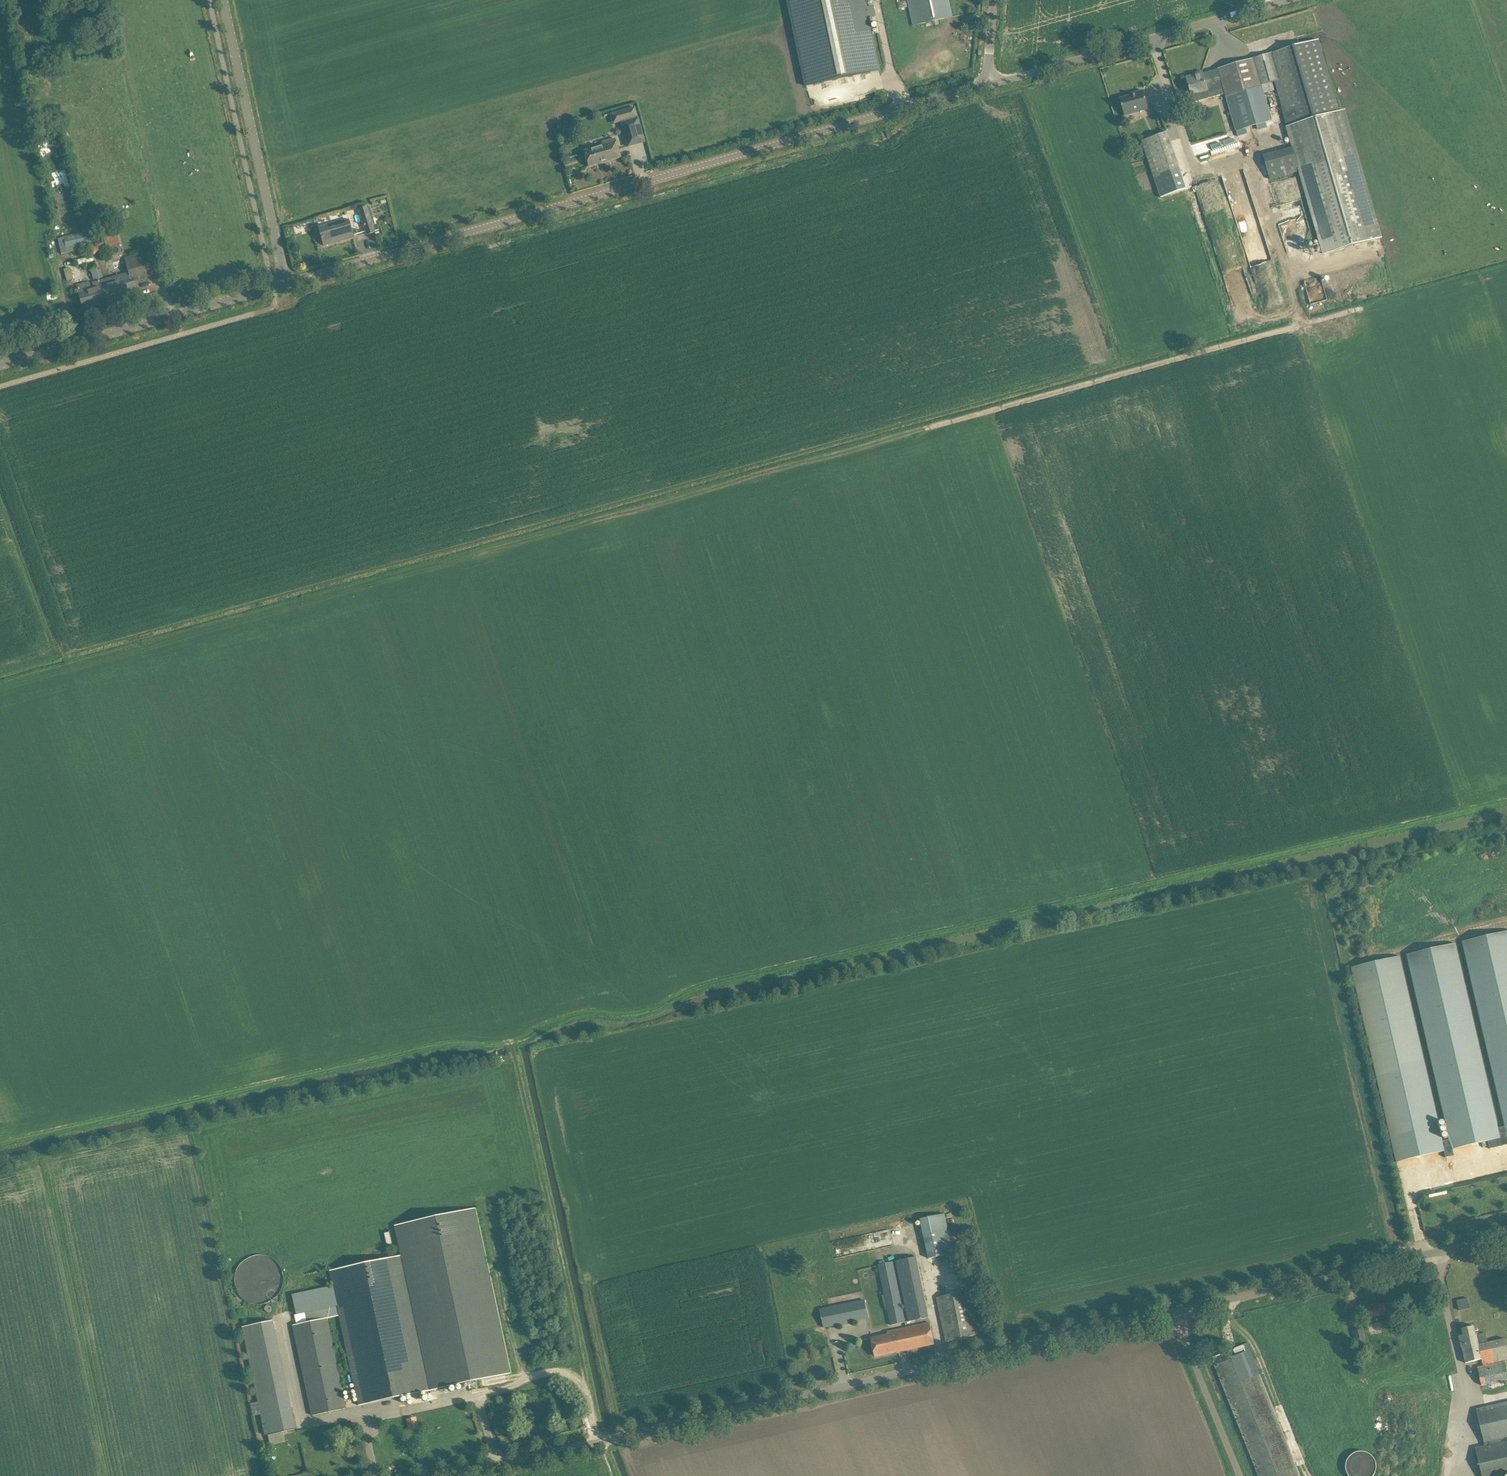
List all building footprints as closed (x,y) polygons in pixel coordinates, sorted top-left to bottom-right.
[(807,87),(880,71),(868,18),(876,16),(874,6),(867,8),(865,0),(788,0),(807,87)] [(913,26),(952,17),(949,0),(908,0),(913,26)] [(1225,89),(1226,94),(1237,131),(1257,125),(1258,130),(1274,126),(1264,94),(1275,91),(1273,83),(1275,82),(1288,126),(1294,147),(1264,156),(1270,180),(1301,171),(1325,254),(1381,238),(1344,110),(1338,112),(1317,40),(1219,69),(1222,81),(1225,89)] [(1196,75),(1187,78),(1192,95),(1194,103),(1226,94),(1225,89),(1222,81),(1206,85),(1203,75),(1197,77),(1196,75)] [(1125,116),(1149,109),(1143,91),(1135,93),(1135,95),(1120,99),(1125,116)] [(637,118),(635,109),(619,114),(622,122),(637,118)] [(644,142),(638,119),(622,124),(628,147),(644,142)] [(1154,179),(1180,171),(1167,133),(1142,141),(1154,179)] [(583,150),(586,157),(588,167),(621,158),(615,138),(601,142),(602,145),(583,150)] [(1201,158),(1237,148),(1235,141),(1199,151),(1201,158)] [(1285,201),(1286,222),(1302,222),(1300,181),(1274,182),(1274,201),(1285,201)] [(367,235),(375,232),(367,207),(359,210),(367,235)] [(344,240),(354,237),(349,220),(319,228),(324,246),(339,242),(339,240),(343,239),(344,240)] [(76,235),(58,239),(61,254),(79,250),(78,245),(76,235)] [(100,281),(106,301),(112,299),(112,298),(118,296),(119,298),(128,295),(127,290),(136,288),(133,278),(155,273),(150,256),(125,263),(128,273),(123,275),(100,281)] [(71,267),(63,270),(67,280),(74,278),(71,267)] [(93,280),(100,278),(97,269),(91,270),(93,280)] [(106,301),(100,281),(94,283),(94,289),(91,290),(89,282),(75,286),(81,307),(106,301)] [(1450,1139),(1442,1141),(1399,956),(1352,967),(1397,1162),(1444,1151),(1446,1158),(1454,1156),(1453,1149),(1488,1141),(1490,1149),(1506,1145),(1506,931),(1463,941),(1506,1126),(1498,1128),(1455,943),(1407,954),(1450,1139)] [(475,1208),(395,1225),(430,1390),(510,1373),(475,1208)] [(945,1213),(920,1217),(928,1257),(953,1253),(945,1213)] [(843,1240),(833,1241),(834,1254),(844,1253),(843,1240)] [(235,1281),(235,1283),(236,1286),(237,1289),(238,1292),(240,1294),(242,1297),(245,1299),(248,1301),(251,1302),(254,1303),(258,1304),(261,1304),(264,1303),(267,1302),(270,1301),(272,1300),(274,1299),(276,1297),(278,1295),(280,1292),(282,1289),(283,1286),(283,1283),(284,1279),(283,1276),(283,1273),(282,1269),(280,1267),(278,1264),(276,1262),(274,1260),(272,1258),(269,1257),(267,1256),(264,1255),(261,1255),(258,1255),(255,1255),(251,1256),(248,1257),(245,1259),(243,1261),(240,1264),(238,1267),(237,1269),(236,1272),(235,1275),(235,1278),(235,1281)] [(423,1375),(427,1374),(401,1255),(330,1270),(338,1308),(306,1315),(307,1322),(293,1325),(312,1415),(345,1408),(326,1319),(340,1316),(359,1406),(426,1391),(423,1375)] [(925,1310),(927,1310),(916,1257),(897,1261),(908,1318),(904,1319),(893,1262),(879,1264),(891,1325),(927,1318),(925,1310)] [(937,1297),(944,1331),(946,1341),(978,1334),(969,1290),(937,1297)] [(1468,1297),(1457,1300),(1459,1310),(1470,1307),(1468,1297)] [(869,1318),(865,1300),(820,1309),(824,1327),(869,1318)] [(1364,1307),(1366,1317),(1368,1325),(1388,1320),(1384,1302),(1364,1307)] [(242,1327),(266,1435),(295,1429),(272,1321),(242,1327)] [(935,1344),(933,1334),(930,1322),(888,1331),(889,1334),(872,1338),(875,1356),(935,1344)] [(1481,1385),(1506,1380),(1506,1375),(1504,1362),(1506,1362),(1506,1350),(1505,1340),(1488,1344),(1485,1333),(1478,1335),(1477,1333),(1476,1334),(1475,1326),(1461,1329),(1462,1336),(1459,1336),(1465,1363),(1482,1360),(1483,1366),(1477,1367),(1481,1385)] [(1354,1331),(1356,1341),(1358,1348),(1367,1346),(1365,1339),(1363,1329),(1354,1331)] [(1223,1347),(1221,1340),(1209,1342),(1210,1350),(1223,1347)] [(1247,1354),(1244,1345),(1213,1357),(1260,1475),(1296,1475),(1247,1354)] [(1477,1410),(1485,1446),(1476,1449),(1482,1475),(1506,1475),(1506,1403),(1477,1410)] [(415,1417),(407,1419),(409,1430),(417,1428),(415,1417)] [(1346,1467),(1346,1468),(1346,1469),(1346,1471),(1347,1472),(1347,1473),(1348,1474),(1349,1475),(1374,1475),(1375,1474),(1375,1473),(1376,1472),(1376,1471),(1377,1469),(1377,1468),(1377,1467),(1377,1465),(1376,1464),(1376,1463),(1376,1461),(1375,1460),(1375,1459),(1374,1458),(1373,1457),(1372,1456),(1371,1455),(1370,1454),(1369,1453),(1368,1453),(1367,1452),(1365,1452),(1364,1451),(1363,1451),(1361,1451),(1360,1451),(1359,1451),(1357,1452),(1356,1452),(1355,1453),(1354,1453),(1352,1454),(1351,1455),(1350,1456),(1349,1457),(1349,1458),(1348,1459),(1347,1460),(1347,1461),(1346,1463),(1346,1464),(1346,1465),(1346,1467)]
